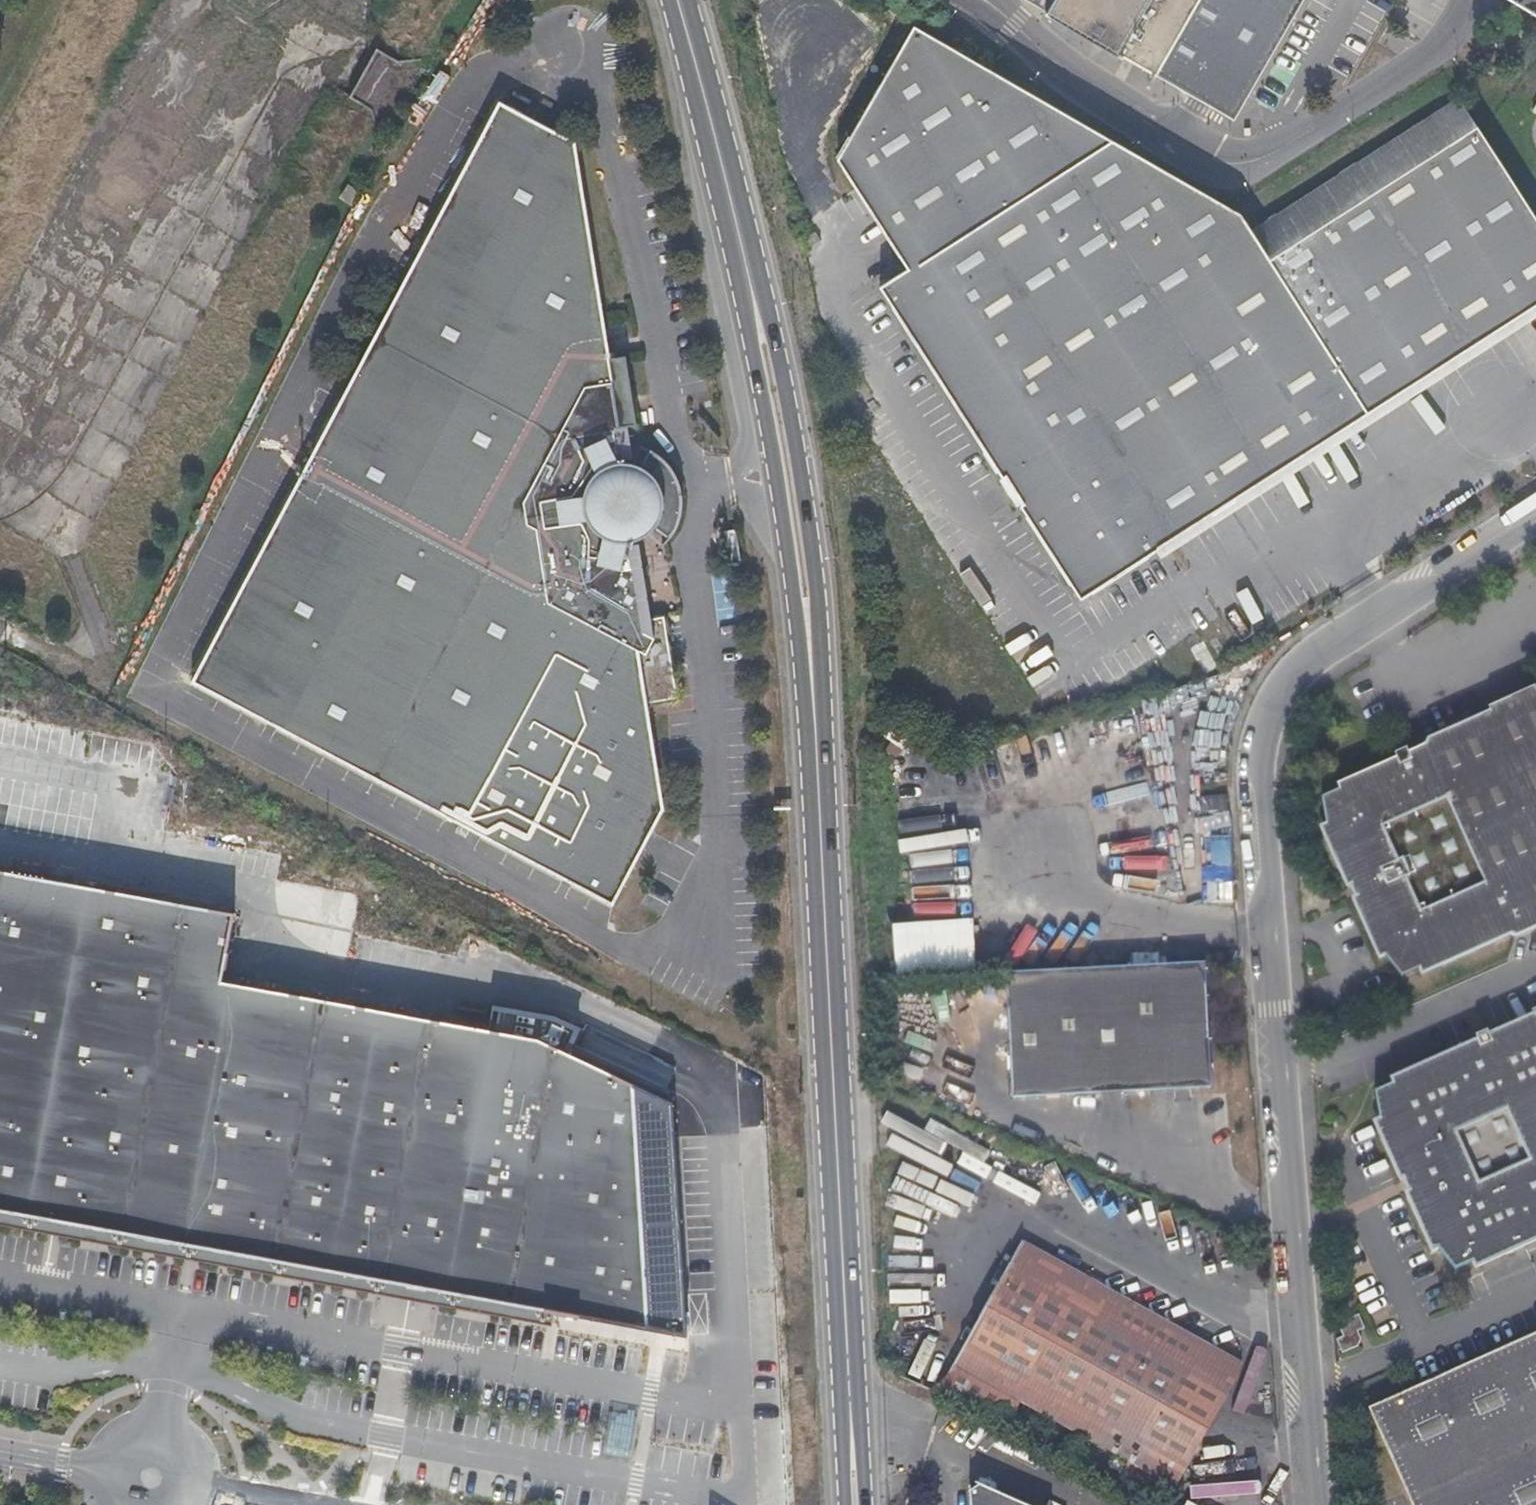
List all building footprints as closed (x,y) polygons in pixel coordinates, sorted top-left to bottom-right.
[(1045,12),(1233,120),(1301,0),(1052,0),(1045,12)] [(1162,560),(1373,422),(1262,238),(1253,224),(1239,216),(924,33),(844,173),(916,283),(888,302),(1090,612),(1165,564),(1162,560)] [(377,51),(351,98),(386,117),(411,69),(377,51)] [(1373,422),(1535,316),(1535,223),(1460,107),(1262,238),(1373,422)] [(188,682),(606,907),(660,814),(644,706),(679,701),(666,621),(651,621),(641,566),(636,544),(646,536),(660,549),(675,535),(683,511),(675,475),(648,444),(631,434),(622,359),(602,361),(570,145),(501,111),(188,682)] [(824,244),(812,252),(817,259),(829,251),(824,244)] [(1315,800),(1317,828),(1339,877),(1350,886),(1355,896),(1355,911),(1377,959),(1399,979),(1435,963),(1442,966),(1495,943),(1495,939),(1508,934),(1514,937),(1535,927),(1535,690),(1423,741),(1422,747),(1419,748),(1421,751),(1407,757),(1403,748),(1390,755),(1394,763),(1352,781),(1352,785),(1315,800)] [(93,1242),(195,1262),(554,1327),(557,1312),(566,1314),(562,1343),(618,1339),(671,1337),(665,1232),(660,1232),(653,1100),(637,1102),(637,1084),(541,1039),(353,1004),(225,981),(237,913),(0,870),(0,1225),(93,1242)] [(1212,1090),(1206,966),(1006,974),(1013,1097),(1175,1092),(1179,1091),(1179,1099),(1183,1099),(1188,1099),(1187,1091),(1191,1091),(1212,1090)] [(1372,1095),(1376,1122),(1370,1124),(1391,1173),(1402,1182),(1407,1195),(1406,1208),(1428,1257),(1435,1254),(1451,1276),(1497,1257),(1506,1257),(1535,1244),(1535,1014),(1532,1015),(1533,1018),(1489,1038),(1488,1034),(1475,1039),(1478,1046),(1470,1050),(1462,1049),(1420,1067),(1416,1076),(1372,1095)] [(1179,1091),(1175,1092),(1176,1105),(1177,1106),(1180,1107),(1185,1107),(1188,1106),(1192,1104),(1191,1091),(1187,1091),(1188,1099),(1183,1099),(1179,1099),(1179,1091)] [(1023,1399),(1107,1446),(1192,1493),(1256,1370),(1021,1239),(954,1364),(957,1400),(1008,1424),(1023,1399)] [(1354,1320),(1334,1329),(1339,1340),(1332,1344),(1338,1358),(1353,1351),(1357,1343),(1354,1336),(1360,1333),(1354,1320)] [(1369,1406),(1411,1504),(1535,1504),(1535,1336),(1369,1406)] [(966,1485),(967,1504),(1023,1504),(976,1484),(966,1485)]
